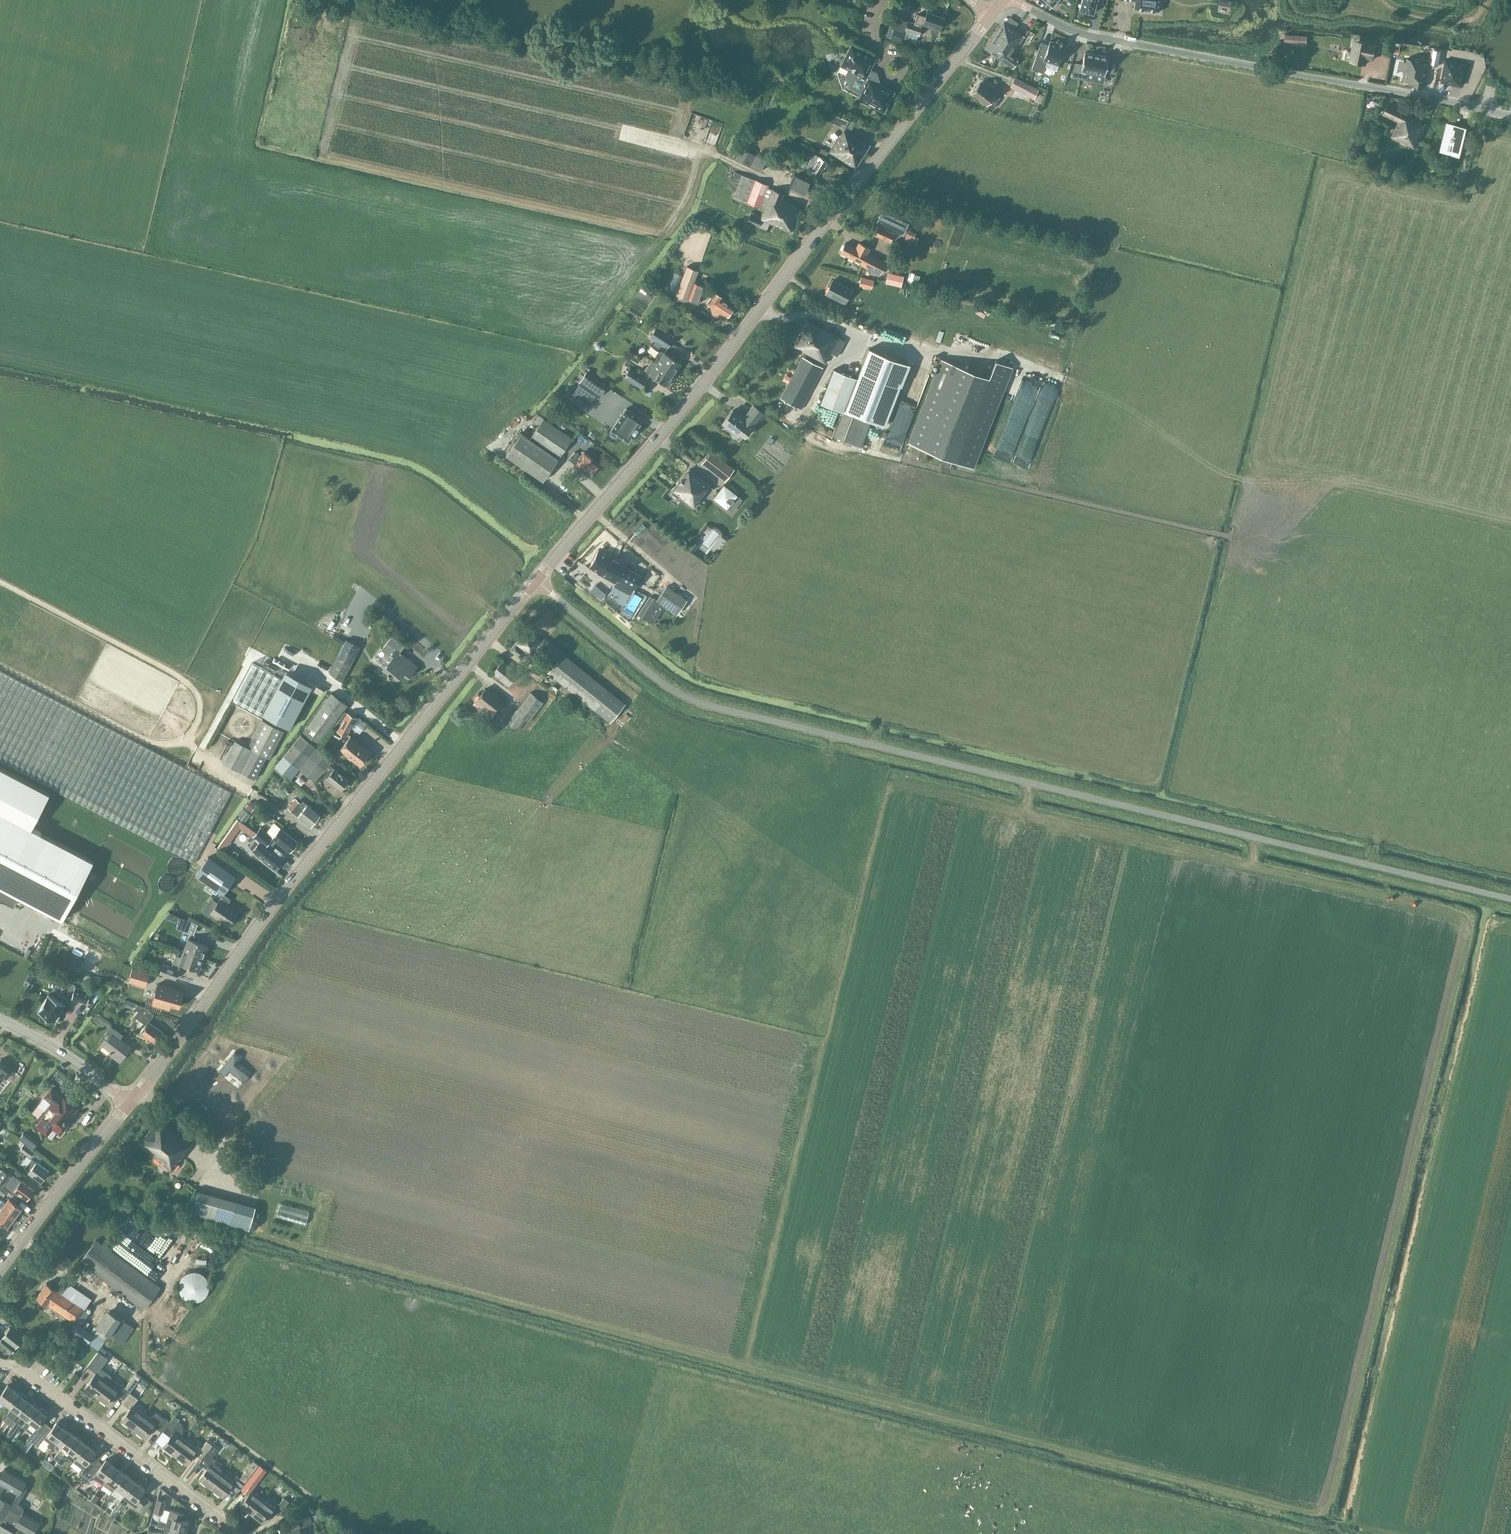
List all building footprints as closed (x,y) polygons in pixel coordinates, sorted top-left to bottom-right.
[(1093,13),(1096,2),(1102,3),(1103,0),(1082,0),(1079,9),(1093,13)] [(1135,1),(1134,9),(1159,12),(1160,0),(1126,0),(1135,1)] [(908,21),(897,18),(890,39),(901,42),(902,39),(911,42),(914,33),(921,36),(924,26),(923,26),(923,23),(933,26),(931,31),(933,33),(936,35),(939,33),(940,28),(941,29),(944,17),(928,12),(926,17),(918,14),(915,23),(908,21)] [(1025,37),(1015,29),(1005,22),(1001,26),(986,49),(997,57),(1012,68),(1018,59),(1012,55),(1025,37)] [(1307,43),(1307,42),(1308,35),(1286,34),(1285,41),(1307,43)] [(1366,64),(1367,59),(1373,60),(1376,46),(1369,44),(1369,42),(1354,39),(1350,61),(1366,64)] [(1036,57),(1032,69),(1043,72),(1047,61),(1059,65),(1065,46),(1050,41),(1049,45),(1041,42),(1036,57)] [(851,46),(841,66),(852,71),(847,79),(850,88),(862,94),(858,100),(884,112),(894,92),(878,84),(879,82),(877,75),(869,71),(876,58),(851,46)] [(1387,46),(1385,56),(1391,57),(1393,47),(1387,46)] [(1085,52),(1082,64),(1075,63),(1073,76),(1086,79),(1088,71),(1105,75),(1108,57),(1085,52)] [(1413,84),(1413,86),(1423,88),(1428,62),(1406,58),(1402,80),(1409,81),(1409,83),(1413,84)] [(1445,60),(1441,82),(1461,86),(1465,63),(1445,60)] [(1011,86),(1010,87),(1034,98),(1038,89),(1037,88),(1015,77),(1011,86)] [(974,91),(972,93),(986,105),(992,109),(998,102),(996,100),(1004,91),(997,86),(993,91),(987,86),(985,88),(980,83),(977,88),(975,88),(974,90),(974,91)] [(1039,94),(1035,100),(1041,103),(1044,96),(1039,94)] [(1388,105),(1383,115),(1398,122),(1391,137),(1414,148),(1425,125),(1419,122),(1420,120),(1388,105)] [(832,106),(830,112),(847,118),(849,112),(832,106)] [(709,136),(718,138),(721,124),(713,122),(709,136)] [(1449,123),(1442,151),(1459,155),(1466,128),(1449,123)] [(829,153),(855,169),(870,146),(846,130),(842,137),(840,135),(829,153)] [(735,158),(761,171),(766,160),(740,147),(735,158)] [(828,162),(814,153),(806,167),(819,175),(828,162)] [(735,172),(730,186),(737,189),(742,175),(743,174),(735,172)] [(759,209),(765,211),(773,191),(768,189),(769,185),(742,175),(737,189),(733,198),(747,203),(761,208),(760,208),(759,209)] [(810,182),(795,175),(790,186),(804,194),(810,182)] [(786,196),(773,191),(765,211),(763,217),(751,212),(747,222),(767,230),(769,223),(792,232),(799,214),(797,214),(799,208),(784,202),(786,196)] [(877,221),(902,233),(910,217),(885,205),(877,221)] [(908,234),(916,238),(920,229),(912,225),(908,234)] [(870,249),(859,243),(856,248),(846,243),(841,253),(860,262),(859,264),(880,274),(886,262),(868,253),(870,249)] [(687,266),(677,295),(688,299),(694,282),(699,271),(687,266)] [(894,285),(902,286),(904,276),(896,275),(894,285)] [(826,294),(845,304),(852,290),(833,280),(826,294)] [(694,282),(688,299),(700,303),(706,286),(694,282)] [(714,292),(707,303),(711,306),(712,312),(718,316),(724,314),(728,317),(729,315),(731,314),(733,311),(732,309),(734,307),(721,300),(723,297),(714,292)] [(644,312),(648,303),(635,298),(631,307),(644,312)] [(808,321),(795,346),(805,352),(826,362),(830,353),(837,356),(846,340),(808,321)] [(656,328),(651,336),(668,348),(673,339),(672,338),(663,332),(656,328)] [(869,348),(845,410),(885,425),(900,386),(902,386),(910,364),(869,348)] [(655,362),(657,363),(674,374),(681,363),(662,351),(659,351),(657,355),(658,357),(655,362)] [(781,399),(801,409),(823,367),(803,357),(781,398),(781,399)] [(941,359),(908,442),(957,461),(989,378),(941,359)] [(650,373),(650,374),(667,385),(674,374),(657,363),(655,362),(652,360),(645,370),(650,373)] [(989,378),(957,461),(974,468),(1013,368),(996,361),(994,366),(989,378)] [(647,379),(630,368),(625,377),(642,388),(647,379)] [(834,369),(821,403),(843,411),(856,378),(834,369)] [(587,372),(579,384),(580,384),(595,395),(599,397),(607,386),(587,372)] [(733,410),(722,423),(738,436),(740,434),(745,437),(764,413),(754,405),(744,418),(733,410)] [(637,428),(643,420),(626,408),(611,430),(628,442),(634,433),(635,434),(635,433),(634,433),(637,429),(638,430),(638,429),(637,428)] [(843,411),(834,437),(861,447),(871,422),(843,411)] [(530,435),(528,438),(559,459),(573,439),(544,419),(532,436),(530,435)] [(559,459),(528,438),(522,433),(506,455),(543,481),(559,459)] [(575,452),(569,459),(571,461),(585,471),(587,469),(594,474),(599,467),(592,461),(594,459),(584,452),(581,456),(575,452)] [(712,470),(725,481),(735,468),(721,458),(712,470)] [(700,500),(701,500),(712,486),(690,469),(673,490),(694,507),(700,500)] [(714,498),(728,508),(728,507),(733,511),(742,499),(737,495),(738,495),(725,485),(714,498)] [(712,543),(722,530),(717,526),(707,539),(712,543)] [(699,545),(694,541),(689,548),(694,552),(699,545)] [(599,550),(589,567),(598,572),(597,573),(614,583),(625,564),(608,554),(608,555),(599,550)] [(624,566),(617,579),(635,589),(642,576),(624,566)] [(651,595),(638,615),(653,625),(665,606),(677,614),(687,600),(667,586),(658,599),(651,595)] [(534,650),(553,666),(548,672),(610,722),(625,703),(563,653),(545,638),(542,641),(527,629),(510,649),(521,657),(524,653),(529,657),(534,650)] [(394,658),(385,669),(384,670),(397,680),(402,673),(408,678),(418,666),(401,652),(405,646),(393,636),(383,649),(394,658)] [(342,650),(356,657),(359,651),(360,649),(346,642),(345,644),(342,650)] [(296,648),(287,667),(310,679),(324,652),(313,647),(309,655),(296,648)] [(373,659),(385,669),(394,658),(381,648),(373,659)] [(435,648),(432,658),(440,661),(443,651),(435,648)] [(342,650),(328,677),(342,684),(356,657),(342,650)] [(493,673),(509,685),(519,673),(502,660),(493,673)] [(235,697),(290,728),(310,692),(255,661),(235,697)] [(58,792),(172,851),(172,850),(195,862),(231,792),(0,671),(0,760),(59,791),(58,792)] [(559,689),(570,698),(573,694),(562,685),(559,689)] [(484,689),(474,702),(491,715),(503,701),(492,692),(491,694),(484,689)] [(516,711),(529,721),(529,722),(544,702),(531,692),(516,711)] [(348,704),(331,693),(303,731),(320,743),(348,704)] [(339,731),(348,713),(345,711),(333,728),(339,731)] [(525,720),(515,712),(506,723),(516,731),(525,720)] [(357,718),(348,713),(339,731),(347,735),(357,718)] [(261,720),(247,747),(267,757),(270,759),(284,731),(261,720)] [(333,760),(301,734),(275,766),(291,779),(298,769),(315,783),(322,775),(340,790),(349,779),(330,764),(333,760)] [(372,751),(351,736),(340,750),(360,766),(372,751)] [(223,763),(255,779),(267,757),(247,747),(235,740),(223,763)] [(199,763),(201,758),(195,755),(193,760),(199,763)] [(3,901),(2,901),(3,901),(4,900),(13,905),(13,906),(14,906),(14,905),(19,897),(63,920),(93,861),(40,833),(41,832),(31,827),(49,793),(0,767),(0,899),(3,901)] [(246,806),(251,810),(256,804),(251,800),(246,806)] [(296,800),(291,807),(289,809),(295,814),(296,813),(312,826),(320,815),(303,802),(302,804),(296,800)] [(253,837),(256,832),(257,832),(238,819),(231,828),(237,832),(240,828),(253,837)] [(261,827),(257,832),(269,842),(273,838),(277,840),(290,851),(291,849),(293,849),(294,847),(294,846),(298,842),(274,823),(267,832),(261,827)] [(231,828),(220,845),(225,849),(237,832),(231,828)] [(251,844),(249,846),(255,851),(256,854),(260,858),(262,858),(275,869),(283,860),(269,849),(268,850),(265,848),(269,843),(269,842),(257,832),(256,832),(253,837),(255,839),(251,844)] [(169,871),(172,874),(176,875),(180,875),(183,873),(186,869),(186,865),(185,861),(182,858),(178,857),(174,857),(171,859),(168,863),(168,867),(169,871)] [(210,912),(229,925),(238,912),(227,904),(230,899),(223,894),(235,876),(208,857),(195,875),(220,892),(218,895),(221,897),(218,902),(210,912)] [(160,887),(162,890),(166,891),(169,891),(172,889),(174,886),(175,882),(174,879),(171,876),(168,875),(164,875),(161,877),(159,880),(158,884),(160,887)] [(69,933),(76,923),(66,916),(59,926),(69,933)] [(191,920),(180,916),(178,922),(176,928),(188,932),(191,926),(189,925),(191,920)] [(188,940),(184,953),(204,960),(208,947),(188,940)] [(204,960),(184,953),(182,957),(176,955),(172,966),(163,963),(159,973),(176,979),(181,964),(200,971),(204,960)] [(136,981),(136,983),(146,986),(150,972),(133,967),(129,979),(136,981)] [(65,968),(61,978),(66,980),(68,975),(70,969),(65,968)] [(91,983),(92,979),(93,976),(82,973),(78,972),(72,970),(70,969),(68,975),(66,980),(78,983),(79,983),(86,985),(88,982),(91,983)] [(167,988),(168,986),(159,983),(158,985),(152,1004),(170,1009),(171,1005),(179,1007),(183,992),(175,990),(167,988)] [(75,987),(72,998),(88,1002),(91,991),(75,987)] [(127,999),(136,1002),(138,997),(128,993),(127,999)] [(39,1011),(38,1012),(55,1021),(56,1021),(56,1020),(65,1004),(64,1003),(67,998),(59,994),(56,999),(49,994),(39,1011)] [(135,1016),(139,1019),(147,1025),(142,1033),(155,1043),(163,1033),(148,1022),(155,1014),(143,1007),(138,1004),(135,1008),(139,1011),(135,1016)] [(124,1034),(96,1014),(93,1018),(108,1030),(103,1037),(109,1041),(105,1046),(122,1059),(131,1048),(120,1039),(124,1034)] [(244,1085),(250,1079),(232,1064),(239,1056),(233,1051),(217,1070),(222,1075),(226,1070),(244,1085)] [(0,1060),(0,1078),(2,1076),(6,1079),(14,1070),(1,1059),(0,1060)] [(71,1116),(78,1107),(67,1098),(66,1099),(59,1093),(52,1087),(45,1095),(52,1100),(46,1108),(39,1115),(42,1118),(36,1125),(47,1134),(51,1137),(56,1130),(60,1133),(69,1123),(66,1121),(70,1117),(71,1118),(72,1117),(71,1116)] [(171,1172),(187,1153),(184,1151),(190,1143),(161,1118),(138,1144),(171,1172)] [(24,1144),(20,1149),(30,1157),(34,1151),(24,1144)] [(25,1169),(42,1181),(50,1171),(33,1158),(25,1169)] [(0,1172),(0,1184),(3,1186),(11,1175),(3,1169),(0,1172)] [(10,1186),(27,1199),(34,1190),(21,1180),(20,1182),(16,1179),(10,1186)] [(4,1196),(8,1190),(5,1188),(3,1186),(0,1184),(0,1193),(4,1196)] [(196,1191),(190,1214),(247,1231),(254,1208),(196,1191)] [(15,1217),(22,1207),(10,1198),(6,1203),(0,1198),(0,1206),(15,1217)] [(284,1198),(280,1210),(311,1218),(314,1206),(284,1198)] [(8,1227),(15,1217),(0,1206),(0,1221),(8,1227)] [(92,1285),(99,1291),(103,1285),(106,1281),(144,1310),(149,1302),(158,1290),(161,1287),(97,1239),(80,1262),(99,1276),(92,1285)] [(179,1285),(179,1286),(179,1288),(179,1289),(180,1291),(180,1292),(181,1294),(182,1295),(183,1296),(184,1297),(185,1298),(186,1299),(188,1300),(189,1300),(190,1301),(192,1301),(193,1301),(195,1301),(196,1301),(198,1301),(199,1300),(201,1300),(202,1299),(203,1298),(205,1297),(206,1296),(207,1295),(207,1294),(208,1292),(209,1291),(209,1289),(209,1288),(209,1286),(209,1285),(209,1283),(209,1282),(208,1280),(207,1279),(207,1278),(206,1277),(205,1275),(203,1274),(202,1274),(201,1273),(199,1272),(198,1272),(196,1271),(195,1271),(193,1271),(192,1271),(190,1272),(189,1272),(188,1273),(186,1274),(185,1274),(184,1275),(183,1277),(182,1278),(181,1279),(180,1280),(180,1282),(179,1283),(179,1285)] [(134,1327),(107,1308),(96,1325),(95,1324),(90,1331),(81,1326),(90,1312),(86,1309),(85,1309),(92,1299),(68,1283),(64,1289),(59,1286),(57,1289),(48,1283),(38,1297),(72,1320),(48,1354),(59,1362),(78,1335),(99,1350),(109,1335),(123,1344),(134,1327)] [(158,1290),(149,1302),(152,1305),(161,1292),(158,1290)] [(10,1327),(0,1341),(0,1342),(13,1351),(23,1337),(10,1327)] [(88,1366),(89,1366),(97,1373),(97,1372),(98,1373),(101,1368),(109,1359),(100,1352),(99,1352),(88,1366)] [(97,1373),(86,1388),(97,1396),(109,1381),(111,1378),(112,1377),(101,1368),(98,1373),(97,1372),(97,1373)] [(109,1381),(97,1396),(108,1405),(117,1394),(124,1400),(130,1392),(138,1380),(142,1376),(137,1372),(133,1377),(127,1386),(122,1382),(120,1385),(111,1378),(109,1381)] [(9,1404),(18,1392),(9,1385),(4,1391),(0,1388),(0,1398),(9,1404)] [(8,1416),(5,1420),(9,1424),(28,1400),(29,1398),(24,1394),(21,1395),(18,1392),(9,1404),(13,1408),(7,1415),(8,1416)] [(122,1420),(134,1429),(145,1414),(134,1405),(139,1399),(130,1392),(124,1400),(122,1403),(131,1409),(122,1420)] [(12,1426),(8,1432),(14,1437),(19,1429),(23,1425),(19,1422),(24,1416),(28,1419),(37,1407),(28,1400),(9,1424),(12,1426)] [(33,1422),(38,1426),(28,1438),(33,1442),(48,1424),(43,1420),(48,1413),(48,1412),(43,1408),(42,1408),(41,1409),(37,1407),(28,1419),(23,1426),(27,1429),(33,1422)] [(162,1431),(166,1426),(170,1421),(165,1417),(163,1420),(156,1414),(151,1418),(145,1414),(134,1429),(145,1438),(154,1426),(162,1431)] [(174,1415),(170,1421),(166,1426),(171,1429),(170,1431),(170,1433),(171,1434),(173,1435),(164,1447),(175,1456),(187,1440),(181,1436),(183,1434),(183,1431),(183,1429),(183,1427),(182,1425),(182,1423),(181,1422),(179,1421),(180,1419),(174,1415)] [(48,1424),(33,1442),(38,1446),(41,1442),(42,1442),(45,1439),(50,1443),(48,1445),(49,1446),(53,1449),(54,1447),(68,1430),(63,1427),(64,1425),(64,1424),(60,1421),(59,1421),(58,1422),(57,1422),(53,1428),(48,1424)] [(54,1447),(59,1451),(54,1458),(59,1461),(77,1437),(68,1430),(54,1447)] [(69,1458),(74,1461),(87,1444),(77,1437),(59,1461),(63,1465),(69,1458)] [(28,1438),(22,1447),(27,1451),(33,1442),(28,1438)] [(196,1447),(187,1440),(175,1456),(187,1464),(195,1453),(202,1458),(212,1444),(207,1440),(202,1447),(198,1445),(196,1447)] [(78,1476),(83,1480),(98,1460),(93,1456),(97,1452),(87,1444),(74,1461),(82,1468),(80,1471),(81,1472),(78,1476)] [(200,1479),(211,1488),(223,1473),(213,1464),(216,1460),(212,1457),(219,1449),(217,1448),(212,1444),(202,1458),(200,1462),(208,1468),(200,1479)] [(103,1464),(98,1460),(83,1480),(88,1484),(93,1477),(103,1485),(117,1467),(107,1459),(103,1464)] [(113,1492),(117,1487),(127,1474),(117,1467),(103,1485),(113,1492)] [(19,1495),(20,1495),(22,1492),(25,1494),(28,1489),(25,1487),(28,1482),(5,1468),(0,1476),(0,1517),(1,1516),(5,1519),(13,1504),(0,1496),(6,1487),(19,1495)] [(223,1473),(211,1488),(223,1496),(231,1486),(238,1491),(244,1484),(252,1474),(247,1471),(246,1470),(240,1478),(236,1475),(233,1480),(223,1473)] [(136,1482),(127,1474),(117,1487),(127,1494),(136,1482)] [(252,1474),(244,1484),(249,1488),(257,1478),(252,1474)] [(65,1492),(72,1494),(75,1484),(67,1482),(65,1492)] [(127,1494),(124,1498),(139,1510),(148,1498),(143,1493),(146,1489),(136,1482),(127,1494)] [(97,1487),(93,1492),(99,1496),(103,1491),(97,1487)] [(242,1505),(253,1514),(265,1499),(253,1491),(242,1505)] [(41,1522),(23,1512),(24,1506),(19,1504),(25,1494),(22,1492),(20,1495),(19,1495),(13,1504),(5,1519),(1,1516),(0,1517),(0,1533),(34,1533),(41,1522)] [(107,1498),(111,1501),(115,1495),(111,1492),(107,1498)] [(95,1494),(91,1500),(95,1503),(99,1497),(95,1494)] [(280,1503),(278,1502),(275,1507),(265,1499),(253,1514),(264,1523),(273,1511),(279,1515),(289,1501),(284,1497),(280,1503)] [(167,1500),(159,1498),(155,1510),(163,1512),(167,1500)] [(186,1513),(172,1509),(168,1521),(161,1519),(159,1525),(171,1528),(186,1533),(190,1521),(184,1519),(186,1513)] [(110,1529),(116,1516),(105,1511),(99,1524),(110,1529)] [(314,1522),(312,1516),(288,1525),(290,1531),(283,1533),(303,1533),(300,1528),(314,1522)]
